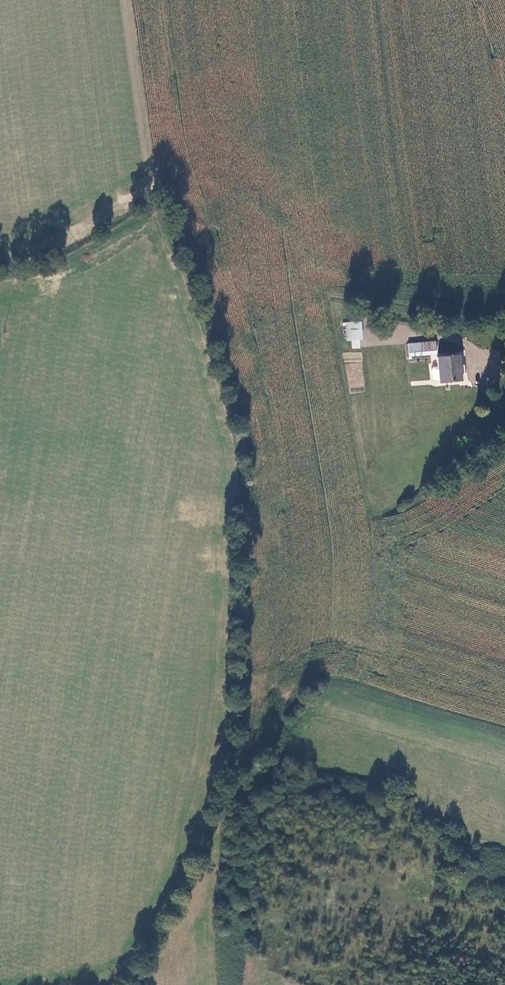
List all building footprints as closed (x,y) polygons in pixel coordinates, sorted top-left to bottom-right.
[(362,322),(344,322),(344,340),(362,340),(362,322)] [(435,341),(414,342),(415,352),(429,352),(429,360),(436,360),(435,341)] [(439,381),(440,383),(461,381),(458,355),(438,357),(439,368),(433,369),(434,381),(439,381)]
